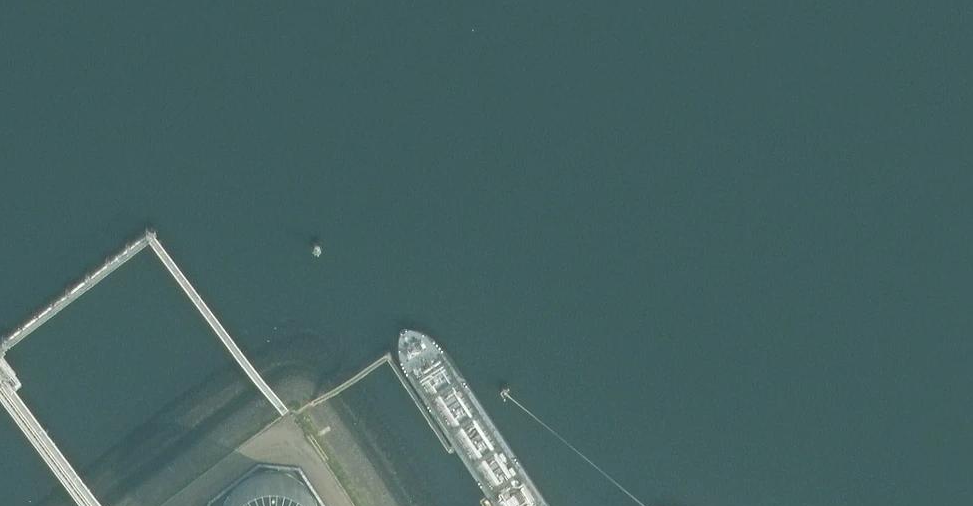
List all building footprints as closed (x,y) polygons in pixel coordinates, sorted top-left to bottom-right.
[(318,502),(314,495),(309,488),(303,483),(294,479),(284,476),(276,476),(268,477),(260,480),(252,485),(246,491),(242,496),(239,503),(238,505),(319,505),(318,502)]
